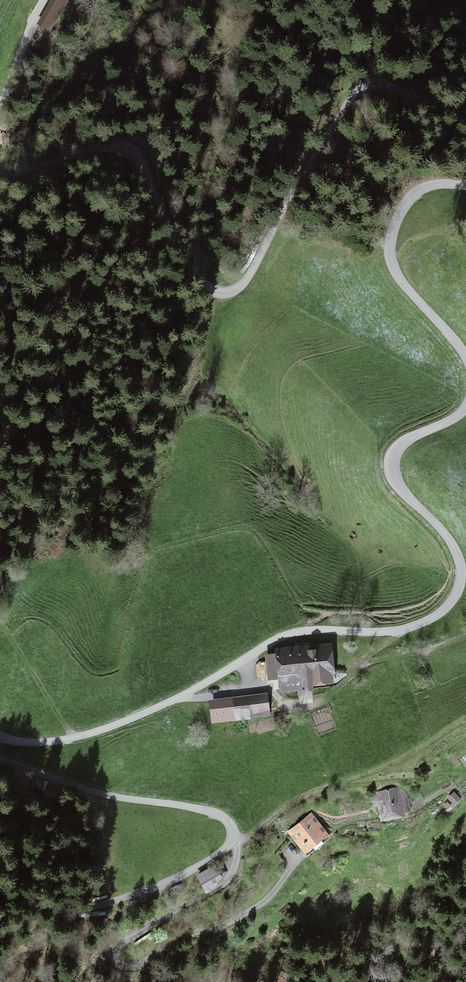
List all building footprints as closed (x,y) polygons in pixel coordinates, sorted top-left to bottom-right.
[(271,655),(273,676),(281,675),(282,689),(295,688),(298,690),(300,704),(314,703),(312,682),(331,681),(328,650),(309,651),(309,645),(278,648),(279,654),(271,655)] [(267,696),(232,699),(234,713),(250,711),(251,718),(269,716),(267,696)] [(458,785),(465,779),(457,771),(451,778),(458,785)] [(455,792),(458,785),(451,782),(448,790),(455,792)] [(403,786),(379,791),(371,795),(372,802),(380,800),(384,815),(401,812),(399,803),(406,801),(403,786)] [(294,834),(306,850),(325,836),(313,820),(294,834)] [(206,889),(220,881),(213,870),(199,878),(206,889)]
